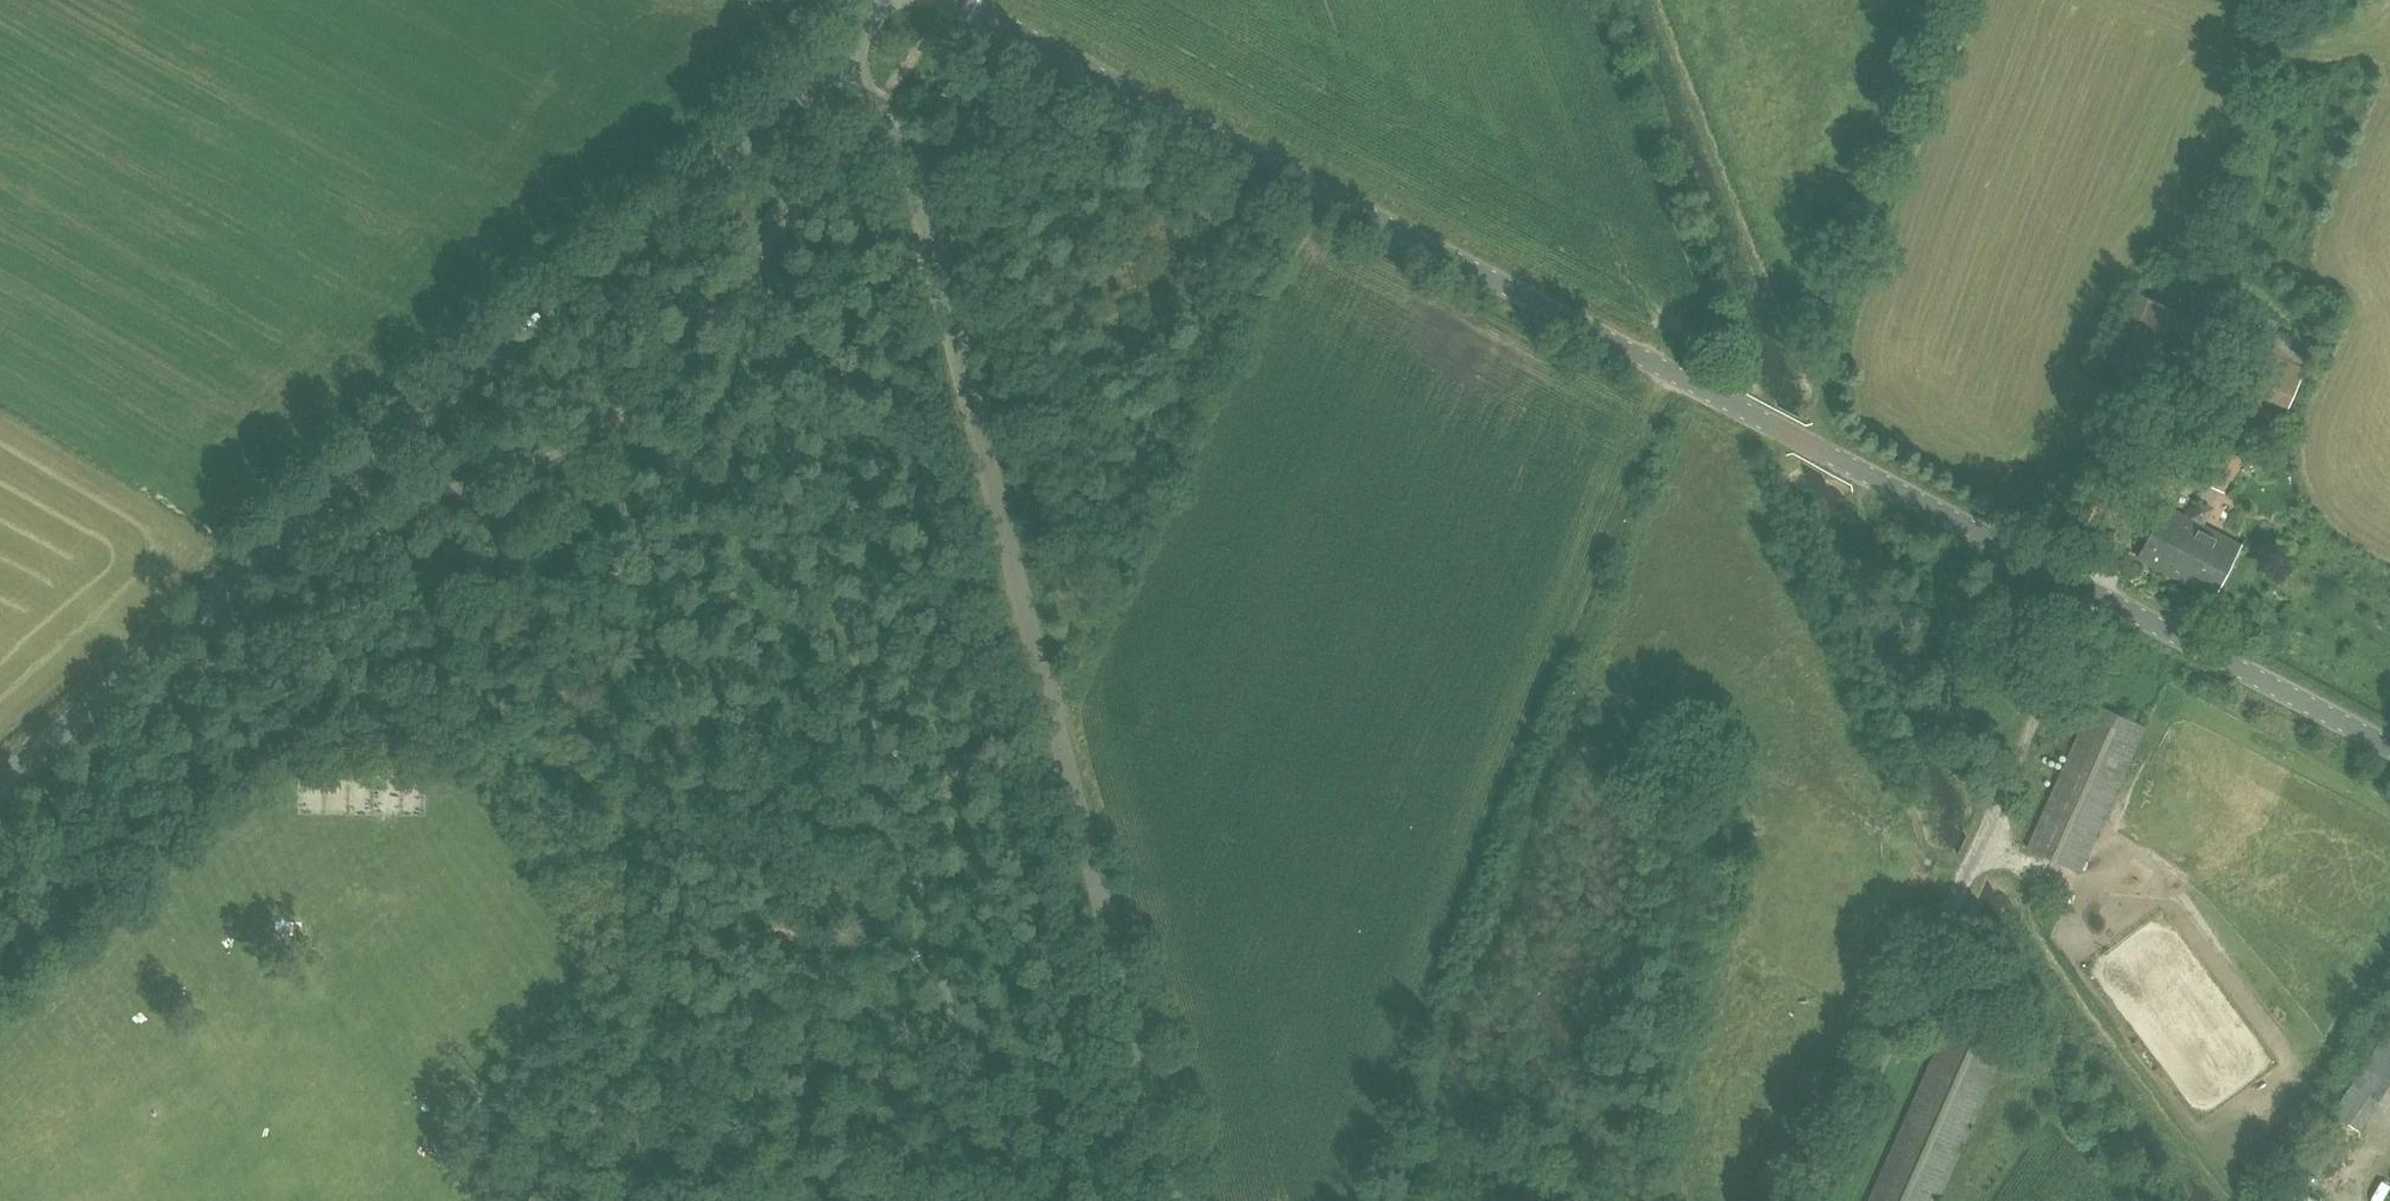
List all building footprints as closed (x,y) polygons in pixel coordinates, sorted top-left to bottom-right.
[(2155,388),(2188,313),(2141,293),(2108,369),(2155,388)] [(2270,348),(2279,321),(2262,315),(2252,341),(2270,348)] [(2282,328),(2274,346),(2272,351),(2264,347),(2246,389),(2290,409),(2308,366),(2307,366),(2309,356),(2291,347),(2297,334),(2282,328)] [(2244,459),(2248,448),(2203,424),(2181,469),(2226,492),(2244,458),(2244,459)] [(2243,544),(2166,505),(2140,557),(2216,596),(2243,544)] [(2148,726),(2095,702),(2030,849),(2083,873),(2148,726)] [(1952,1023),(1871,1200),(1940,1200),(2008,1048),(1952,1023)] [(2334,1110),(2361,1129),(2389,1088),(2389,1028),(2334,1110)]
